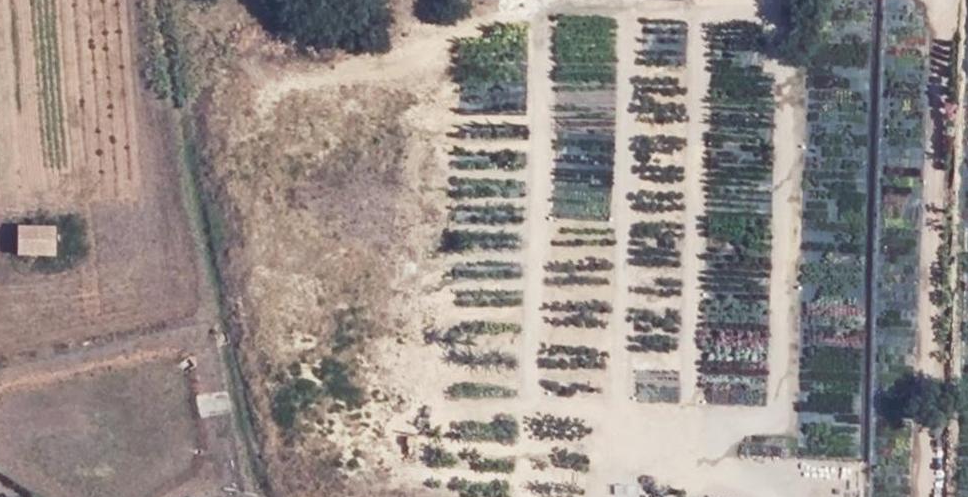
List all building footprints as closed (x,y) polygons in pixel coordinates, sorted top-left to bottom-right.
[(16,248),(51,249),(53,223),(17,223),(16,248)]
